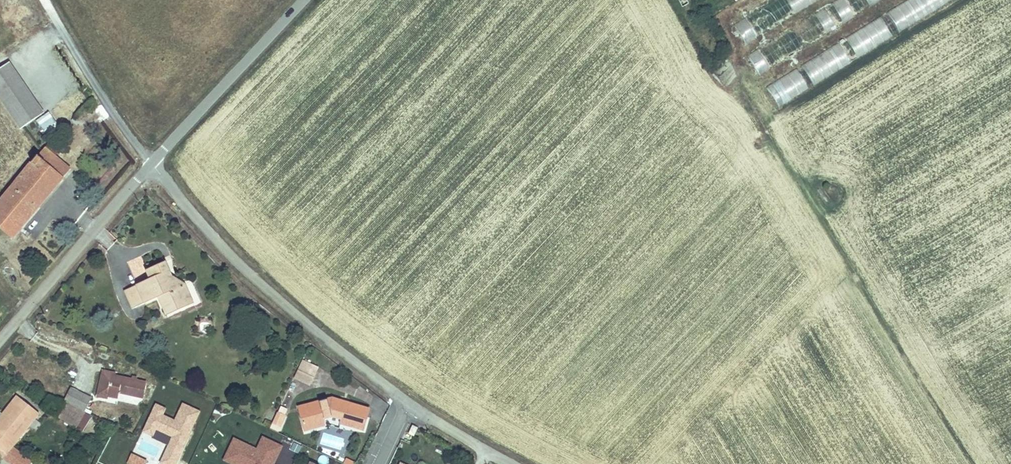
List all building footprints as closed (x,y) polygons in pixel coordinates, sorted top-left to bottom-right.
[(743,40),(812,0),(767,0),(731,21),(743,40)] [(8,64),(0,70),(0,98),(20,125),(42,110),(8,64)] [(36,122),(46,135),(59,126),(49,113),(36,122)] [(0,199),(0,221),(14,233),(71,165),(47,143),(0,199)] [(160,263),(155,266),(159,274),(164,272),(160,263)] [(145,281),(131,288),(140,307),(153,300),(160,314),(172,308),(174,313),(188,306),(181,289),(179,288),(177,291),(165,282),(167,279),(164,272),(159,274),(155,266),(140,273),(145,281)] [(179,288),(167,279),(165,282),(177,291),(179,288)] [(140,307),(131,288),(120,293),(128,312),(140,307)] [(172,308),(160,314),(162,319),(174,313),(172,308)] [(301,359),(293,379),(310,387),(319,367),(301,359)] [(140,397),(143,382),(133,380),(133,377),(129,376),(128,379),(112,376),(112,373),(99,370),(94,396),(103,398),(104,395),(114,397),(115,392),(139,397),(140,397)] [(72,387),(65,401),(86,411),(92,397),(72,387)] [(21,423),(25,426),(37,411),(16,394),(0,415),(0,450),(21,423)] [(51,395),(42,408),(84,431),(93,416),(51,395)] [(334,397),(298,406),(303,429),(324,423),(325,417),(330,412),(342,415),(341,420),(363,425),(370,406),(334,397)] [(145,431),(153,435),(156,429),(174,436),(160,462),(164,463),(176,463),(200,411),(183,405),(175,421),(163,415),(166,409),(157,404),(145,431)] [(282,416),(275,413),(270,423),(277,426),(282,416)] [(25,426),(21,423),(0,450),(0,457),(1,458),(25,426)] [(415,440),(417,426),(406,425),(404,438),(415,440)] [(282,446),(262,437),(255,452),(243,447),(240,454),(229,449),(223,460),(232,463),(273,463),(282,446)] [(240,454),(243,447),(255,452),(256,450),(233,439),(229,449),(240,454)] [(147,462),(131,455),(127,463),(146,463),(147,462)]
